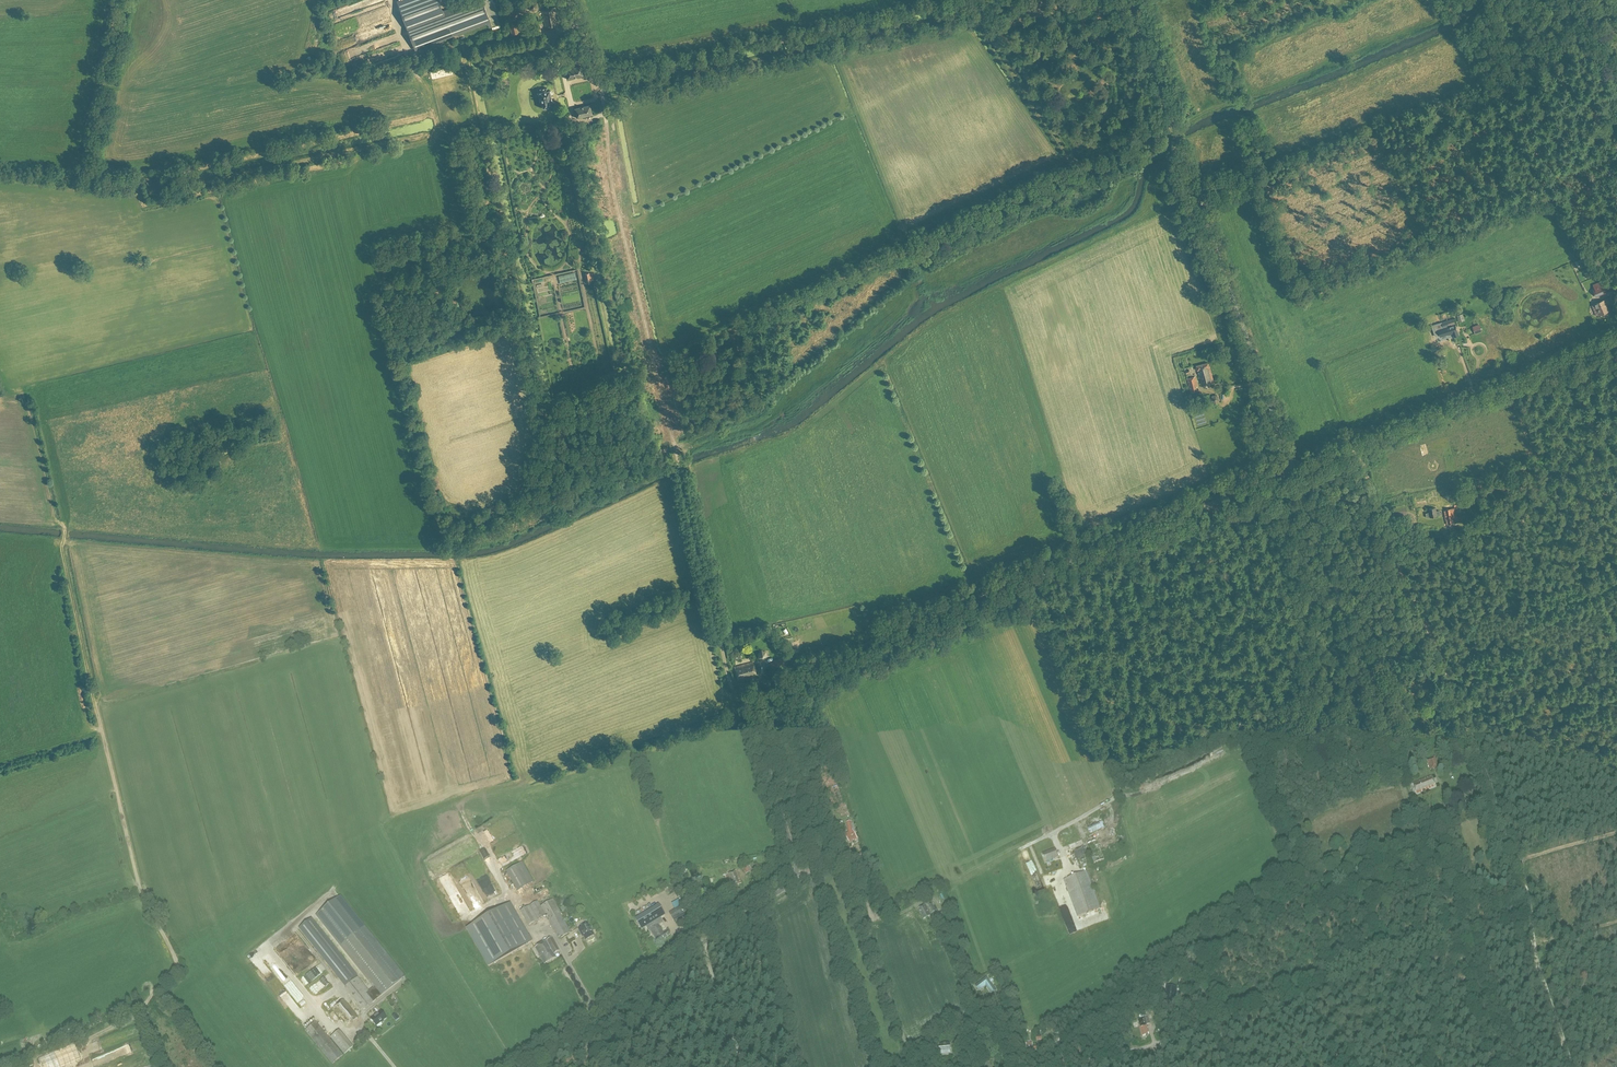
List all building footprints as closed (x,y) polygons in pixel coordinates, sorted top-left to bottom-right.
[(398,1),(415,48),(490,21),(482,0),(473,0),(443,11),(439,0),(401,0),(398,1)] [(538,7),(538,4),(533,1),(529,4),(530,9),(535,11),(538,7)] [(512,21),(521,19),(518,7),(508,9),(508,10),(506,10),(509,22),(512,21)] [(555,7),(542,10),(546,29),(560,26),(555,7)] [(509,25),(512,36),(521,34),(518,23),(509,25)] [(581,65),(566,69),(568,79),(583,75),(581,65)] [(540,92),(541,97),(539,99),(539,102),(542,103),(544,108),(554,106),(550,90),(548,90),(548,87),(540,88),(540,92)] [(590,105),(575,108),(577,118),(592,114),(590,105)] [(1597,271),(1603,268),(1598,260),(1599,259),(1597,256),(1591,259),(1597,271)] [(559,279),(575,275),(573,268),(557,272),(559,279)] [(591,281),(594,280),(593,273),(590,273),(590,272),(585,273),(587,283),(592,282),(591,281)] [(1594,278),(1595,283),(1592,284),(1593,288),(1604,285),(1601,276),(1594,278)] [(1593,289),(1596,296),(1612,289),(1609,283),(1593,289)] [(1609,311),(1608,308),(1606,304),(1613,301),(1611,296),(1595,303),(1600,315),(1609,311)] [(1454,318),(1447,321),(1448,323),(1451,331),(1452,331),(1452,334),(1453,333),(1454,337),(1459,335),(1454,318)] [(1448,323),(1447,321),(1442,322),(1444,327),(1438,329),(1441,336),(1448,334),(1448,335),(1452,334),(1452,331),(1451,331),(1448,323)] [(1480,324),(1473,326),(1476,333),(1482,331),(1480,324)] [(1209,367),(1208,363),(1197,366),(1202,386),(1214,383),(1210,367),(1209,367)] [(1196,377),(1187,379),(1191,392),(1199,390),(1196,377)] [(1209,395),(1211,403),(1219,401),(1217,392),(1209,395)] [(1437,511),(1436,507),(1429,509),(1430,513),(1426,513),(1427,517),(1441,515),(1440,511),(1437,511)] [(1459,522),(1456,507),(1446,509),(1446,510),(1444,510),(1446,519),(1447,524),(1459,522)] [(764,660),(768,656),(767,650),(762,649),(757,652),(758,658),(764,660)] [(786,656),(771,661),(773,667),(788,662),(786,656)] [(753,662),(735,667),(738,679),(745,677),(745,676),(756,673),(753,662)] [(1434,758),(1427,761),(1430,770),(1438,767),(1434,758)] [(1413,783),(1417,794),(1436,786),(1431,776),(1413,783)] [(850,821),(847,822),(848,832),(845,834),(849,841),(853,839),(853,840),(856,838),(852,830),(850,821)] [(1102,828),(1099,823),(1087,828),(1090,834),(1102,828)] [(1092,841),(1086,843),(1094,862),(1100,859),(1092,841)] [(1078,862),(1089,858),(1085,847),(1074,851),(1078,862)] [(1055,848),(1042,853),(1045,862),(1058,857),(1055,848)] [(534,882),(522,862),(506,872),(517,892),(534,882)] [(745,874),(751,871),(747,865),(742,868),(745,874)] [(479,882),(485,878),(478,868),(473,871),(479,882)] [(736,869),(735,870),(735,871),(727,874),(732,886),(741,883),(736,869)] [(1086,871),(1064,880),(1078,916),(1100,908),(1086,871)] [(447,873),(447,875),(441,875),(439,877),(457,914),(466,910),(465,907),(463,907),(460,909),(459,907),(459,906),(459,900),(458,899),(458,890),(454,891),(454,887),(451,880),(451,882),(448,875),(447,873)] [(460,879),(472,904),(478,902),(466,876),(460,879)] [(482,882),(489,895),(496,892),(492,884),(489,886),(487,881),(489,880),(488,879),(482,882)] [(938,895),(943,907),(949,904),(947,901),(946,901),(942,893),(938,895)] [(339,896),(316,915),(341,946),(374,986),(369,991),(376,999),(405,976),(364,926),(339,896)] [(570,931),(559,914),(561,913),(553,898),(541,906),(538,901),(520,911),(528,925),(546,915),(548,919),(559,937),(570,931)] [(562,906),(568,902),(566,898),(559,902),(562,906)] [(510,903),(467,928),(489,966),(532,941),(510,903)] [(659,905),(653,908),(660,918),(665,915),(659,905)] [(676,922),(685,916),(679,905),(669,912),(676,922)] [(924,918),(930,915),(925,905),(919,909),(924,918)] [(653,908),(648,912),(654,922),(660,918),(653,908)] [(948,917),(945,910),(937,914),(940,921),(948,917)] [(648,912),(642,915),(648,925),(654,922),(648,912)] [(642,915),(636,919),(642,929),(646,927),(648,925),(642,915)] [(348,985),(357,977),(311,919),(299,928),(345,986),(348,985)] [(582,934),(586,940),(594,936),(587,924),(579,929),(582,934)] [(650,929),(658,942),(670,934),(667,930),(663,932),(658,924),(650,929)] [(552,937),(535,947),(545,963),(556,957),(554,953),(559,950),(552,937)] [(297,962),(290,967),(294,973),(311,960),(306,953),(299,958),(301,960),(297,963),(297,962)] [(996,990),(989,981),(987,977),(975,985),(979,991),(987,985),(992,993),(996,990)] [(292,993),(304,982),(300,978),(295,983),(296,984),(289,990),(292,993)] [(1166,986),(1165,998),(1174,999),(1174,995),(1176,995),(1177,987),(1166,986)] [(359,1017),(344,999),(333,1008),(347,1026),(359,1017)] [(387,1018),(381,1010),(371,1018),(376,1026),(387,1018)] [(1150,1023),(1148,1015),(1144,1016),(1144,1017),(1138,1019),(1143,1036),(1149,1034),(1148,1031),(1149,1030),(1147,1024),(1150,1023)] [(321,1027),(321,1028),(316,1021),(305,1030),(311,1036),(333,1063),(343,1055),(321,1027)] [(338,1030),(329,1036),(342,1054),(351,1047),(338,1030)] [(951,1053),(950,1043),(940,1044),(940,1048),(939,1048),(940,1054),(951,1053)] [(55,1054),(40,1060),(43,1066),(61,1066),(55,1054)]
